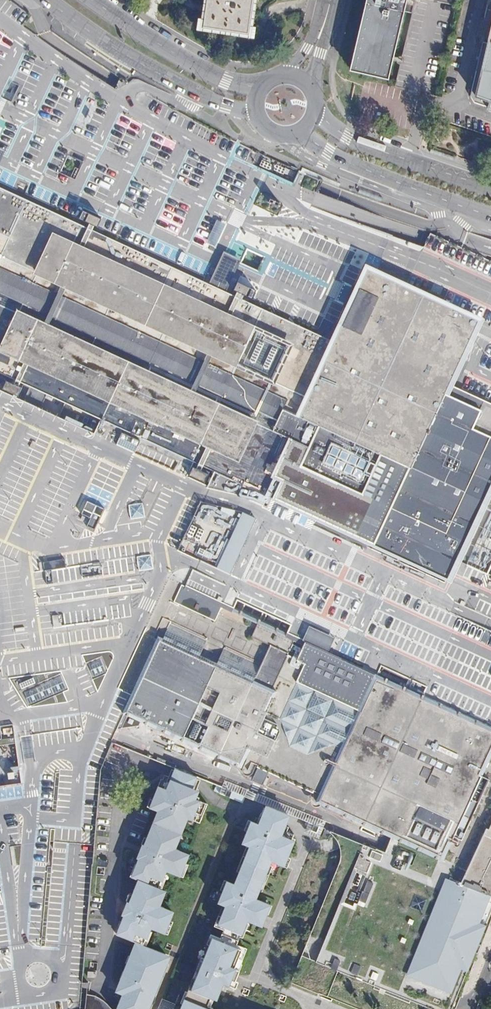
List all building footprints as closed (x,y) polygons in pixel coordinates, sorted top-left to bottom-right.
[(201,6),(198,26),(244,34),(250,0),(202,0),(201,6)] [(352,71),(389,79),(394,58),(404,12),(413,14),(416,2),(408,0),(368,0),(352,71)] [(472,96),(478,103),(490,107),(489,111),(490,111),(490,11),(472,96)] [(0,188),(0,371),(25,383),(29,385),(46,393),(101,418),(137,435),(193,461),(194,461),(189,474),(204,482),(210,469),(285,503),(288,504),(303,511),(322,520),(326,522),(339,528),(441,575),(448,578),(454,566),(458,557),(465,541),(467,536),(471,529),(474,522),(482,506),(490,490),(490,487),(490,403),(488,402),(451,384),(480,320),(437,301),(368,269),(361,284),(334,342),(250,303),(247,308),(239,303),(230,299),(231,294),(144,255),(18,196),(0,188)] [(101,219),(82,210),(79,218),(97,227),(101,219)] [(247,308),(250,303),(265,271),(247,262),(231,294),(230,299),(239,303),(247,308)] [(231,278),(215,270),(211,278),(227,286),(231,278)] [(21,386),(5,379),(1,387),(17,395),(21,386)] [(40,407),(46,393),(29,385),(23,399),(40,407)] [(36,572),(42,558),(62,567),(100,561),(134,556),(138,558),(151,557),(179,549),(208,485),(187,475),(193,461),(137,435),(101,418),(94,433),(0,390),(0,555),(36,572)] [(140,440),(121,431),(116,443),(134,452),(140,440)] [(186,585),(480,720),(490,725),(490,573),(484,570),(458,557),(448,578),(210,469),(204,482),(208,485),(179,549),(199,558),(186,585)] [(143,501),(129,503),(131,518),(146,516),(143,501)] [(101,515),(94,512),(88,525),(95,529),(101,515)] [(199,558),(179,549),(151,557),(153,568),(139,570),(138,558),(134,556),(100,561),(101,571),(103,582),(104,591),(107,605),(109,618),(50,627),(0,634),(0,738),(16,736),(22,782),(0,785),(0,1008),(81,1008),(83,987),(87,943),(95,835),(101,768),(112,741),(112,737),(115,732),(117,729),(124,712),(147,661),(158,636),(222,665),(254,680),(270,644),(251,635),(259,618),(224,602),(216,620),(174,600),(182,583),(186,585),(189,580),(192,573),(199,558)] [(153,568),(151,557),(138,558),(139,570),(153,568)] [(217,599),(186,585),(182,583),(174,600),(216,620),(224,602),(217,599)] [(124,712),(138,719),(234,763),(237,757),(244,761),(246,757),(253,760),(257,752),(272,758),(267,770),(314,791),(319,780),(331,785),(323,803),(385,832),(393,814),(402,818),(394,836),(392,835),(386,851),(488,893),(490,886),(490,725),(480,720),(340,656),(315,644),(259,618),(251,635),(270,644),(254,680),(222,665),(158,636),(147,661),(124,712)] [(245,792),(256,797),(267,770),(272,758),(257,752),(253,760),(255,761),(258,762),(245,792)] [(242,766),(244,761),(237,757),(234,763),(242,766)] [(199,776),(177,767),(173,776),(167,773),(165,778),(164,777),(151,806),(160,810),(145,845),(143,844),(138,856),(140,857),(132,875),(139,878),(129,903),(127,902),(122,914),(124,914),(117,932),(136,941),(144,944),(147,937),(148,938),(152,927),(154,928),(155,925),(160,927),(167,930),(171,920),(174,913),(164,909),(165,907),(156,903),(158,899),(162,889),(163,887),(160,886),(163,879),(164,880),(168,870),(170,871),(171,867),(176,870),(183,872),(187,863),(190,855),(180,851),(181,849),(172,846),(175,840),(183,821),(185,815),(202,822),(210,804),(202,800),(203,797),(195,794),(196,791),(194,790),(199,776)] [(319,780),(314,791),(311,797),(323,803),(331,785),(319,780)] [(231,793),(233,788),(227,785),(223,783),(221,789),(231,793)] [(288,813),(268,805),(265,814),(261,812),(257,823),(252,820),(247,831),(242,842),(252,846),(252,847),(251,851),(249,850),(243,863),(245,864),(236,883),(227,879),(223,889),(218,901),(228,906),(227,907),(226,910),(223,910),(218,923),(224,925),(235,930),(241,933),(246,922),(246,920),(262,926),(266,916),(264,915),(269,904),(256,898),(269,868),(273,870),(276,863),(285,866),(296,839),(293,838),(295,834),(288,831),(290,827),(283,824),(288,813)] [(385,832),(392,835),(394,836),(402,818),(393,814),(385,832)] [(307,825),(310,827),(317,830),(320,823),(310,819),(307,825)] [(186,823),(183,821),(175,840),(178,841),(186,823)] [(320,835),(324,825),(320,823),(317,830),(310,827),(308,830),(320,835)] [(488,893),(386,851),(356,838),(326,826),(330,829),(331,830),(332,831),(335,834),(337,837),(339,843),(340,850),(340,858),(333,877),(290,979),(360,1008),(455,1008),(458,1002),(490,921),(490,895),(488,893)] [(330,829),(326,826),(323,833),(329,836),(331,830),(330,829)] [(240,862),(243,863),(249,850),(251,851),(252,847),(247,845),(240,862)] [(190,864),(187,863),(183,872),(176,870),(175,872),(185,877),(190,864)] [(166,890),(162,889),(158,899),(161,901),(166,890)] [(222,929),(224,925),(218,923),(223,910),(226,910),(227,907),(222,904),(213,925),(222,929)] [(174,921),(171,920),(167,930),(160,927),(159,930),(168,934),(174,921)] [(248,923),(246,922),(241,933),(235,930),(234,933),(242,937),(248,923)] [(205,944),(209,946),(212,939),(216,941),(217,938),(220,939),(220,938),(209,933),(205,944)] [(211,1007),(211,1006),(209,1005),(206,1003),(212,988),(216,990),(218,991),(221,983),(224,977),(222,976),(226,967),(232,969),(233,968),(240,951),(235,948),(216,941),(212,939),(209,946),(203,959),(190,990),(188,989),(186,993),(183,1000),(186,1001),(185,1005),(184,1006),(183,1008),(214,1008),(211,1007)] [(153,992),(157,982),(160,974),(162,970),(165,971),(170,959),(164,956),(166,953),(144,944),(136,941),(128,960),(127,962),(120,978),(117,984),(120,985),(117,991),(122,993),(116,1008),(146,1008),(153,992)] [(236,946),(235,948),(240,951),(233,968),(236,969),(245,948),(233,943),(233,945),(236,946)] [(201,958),(188,989),(190,990),(203,959),(201,958)] [(236,969),(233,968),(232,969),(226,967),(222,976),(224,977),(221,983),(227,985),(229,979),(234,981),(238,970),(236,969)] [(236,982),(234,981),(229,979),(227,985),(233,988),(236,982)] [(209,1005),(216,990),(212,988),(206,1003),(209,1005)] [(160,1008),(172,1008),(174,1005),(162,1001),(160,1008)]
